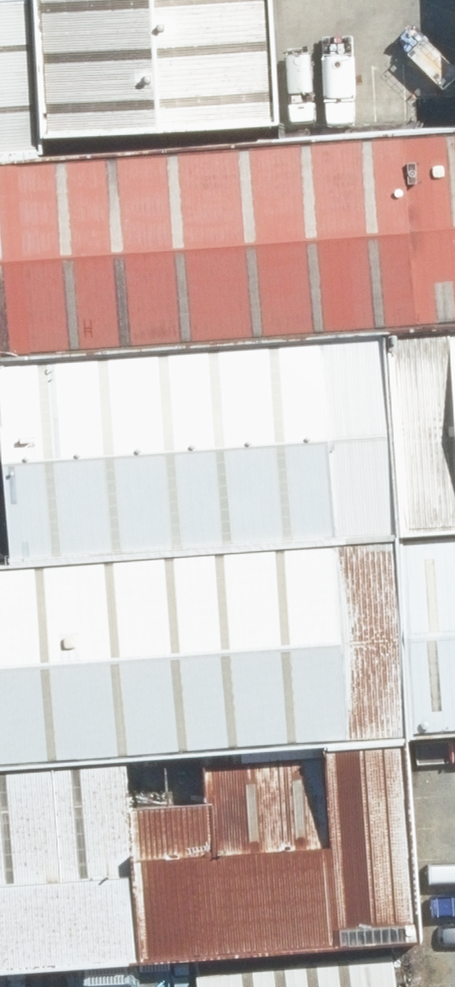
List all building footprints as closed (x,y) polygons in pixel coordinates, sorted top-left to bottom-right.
[(45,145),(33,0),(0,0),(0,149),(45,145)] [(48,132),(289,112),(280,0),(37,0),(48,132)] [(0,156),(0,356),(454,320),(454,120),(0,156)] [(387,330),(402,527),(454,523),(454,325),(387,330)] [(387,330),(0,361),(0,456),(12,455),(20,558),(402,527),(387,330)] [(402,527),(418,730),(419,733),(454,730),(454,523),(402,527)] [(402,527),(20,558),(0,559),(0,763),(418,730),(402,527)] [(420,934),(405,736),(0,767),(0,966),(420,934)] [(199,973),(200,986),(395,986),(391,952),(199,973)]
